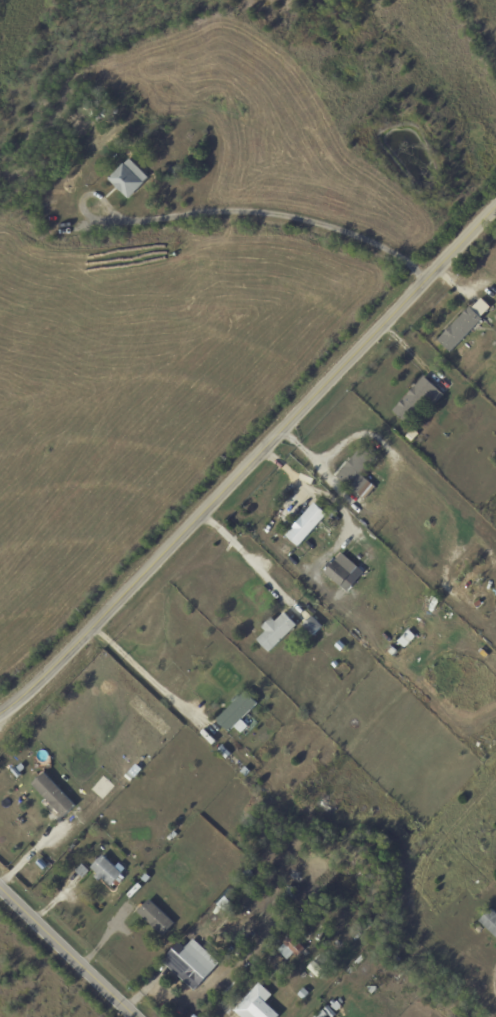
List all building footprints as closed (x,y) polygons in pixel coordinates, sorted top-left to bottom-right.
[(117,120),(128,129),(120,141),(108,132),(117,120)] [(129,200),(109,181),(125,165),(125,166),(130,160),(131,161),(134,157),(153,175),(144,184),(144,185),(129,200)] [(177,169),(175,175),(169,173),(171,167),(177,169)] [(489,310),(482,317),(483,318),(451,352),(439,340),(471,307),(473,308),(482,298),(491,307),(489,310)] [(426,377),(445,395),(434,407),(427,401),(407,423),(394,412),(425,377),(426,377)] [(414,429),(420,434),(413,442),(407,437),(414,429)] [(361,476),(352,488),(338,477),(363,447),(376,457),(361,476)] [(366,489),(372,493),(368,499),(362,494),(366,489)] [(324,520),(299,547),(287,536),(315,503),(316,504),(319,501),(318,500),(322,496),(333,506),(333,507),(339,512),(333,519),(328,515),(324,520)] [(333,580),(325,573),(336,560),(352,574),(341,587),(333,580)] [(424,610),(422,607),(435,594),(441,600),(428,614),(424,610)] [(288,615),(298,626),(270,653),(258,641),(267,632),(262,627),(272,618),(277,622),(286,614),(288,615)] [(313,636),(304,626),(313,617),(323,627),(313,636)] [(407,633),(414,640),(410,644),(403,637),(407,633)] [(341,652),(336,646),(341,642),(346,647),(341,652)] [(399,653),(395,657),(388,651),(392,646),(399,653)] [(249,714),(243,720),(244,722),(236,730),(235,728),(230,733),(217,721),(236,703),(233,701),(238,695),(241,698),(247,692),(258,705),(249,714)] [(232,755),(227,760),(218,752),(223,747),(232,755)] [(22,776),(19,779),(13,772),(17,768),(23,775),(22,776)] [(57,785),(76,806),(64,817),(33,784),(45,772),(57,785)] [(115,866),(123,873),(111,886),(102,878),(99,881),(95,877),(98,873),(92,867),(103,855),(115,866)] [(83,864),(90,871),(83,878),(76,871),(83,864)] [(142,879),(146,874),(151,878),(147,883),(142,879)] [(259,889),(254,895),(249,890),(256,881),(262,885),(259,889)] [(282,902),(290,885),(292,886),(292,887),(298,889),(290,906),(282,902)] [(140,909),(150,899),(175,923),(163,935),(158,930),(156,931),(154,929),(155,928),(138,912),(140,909)] [(240,902),(243,909),(238,910),(235,904),(240,902)] [(492,908),(495,912),(495,936),(480,921),(492,908)] [(314,930),(323,939),(316,945),(308,937),(310,934),(312,931),(313,932),(314,930)] [(284,942),(292,935),(306,949),(298,957),(284,942)] [(194,948),(216,968),(195,991),(190,986),(191,985),(183,978),(181,979),(162,962),(180,942),(187,949),(191,944),(194,948)] [(243,943),(247,948),(242,951),(238,947),(243,943)] [(315,975),(307,968),(314,960),(325,971),(319,978),(315,975)] [(372,995),(368,991),(368,987),(377,987),(377,991),(372,995)] [(306,988),(311,993),(304,1000),(300,995),(306,988)] [(281,1015),(279,1016),(252,1016),(254,1014),(250,1010),(261,997),(269,1004),(281,1015)] [(338,1001),(343,1006),(337,1011),(332,1006),(333,1005),(331,1002),(334,1000),(336,1002),(338,1001)] [(337,1015),(335,1016),(331,1016),(325,1009),(329,1005),(337,1015)] [(329,1015),(327,1016),(316,1016),(324,1009),(329,1015)]
